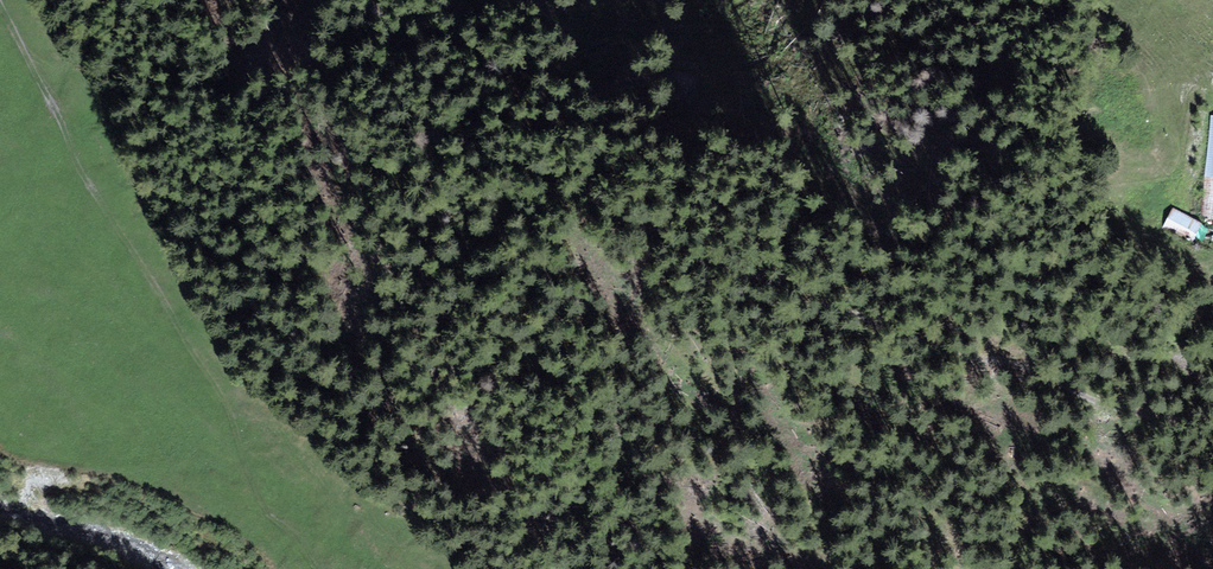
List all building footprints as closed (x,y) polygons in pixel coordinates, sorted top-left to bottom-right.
[(1212,117),(1202,216),(1212,217),(1212,117)] [(1200,223),(1173,210),(1165,227),(1192,240),(1200,223)]
